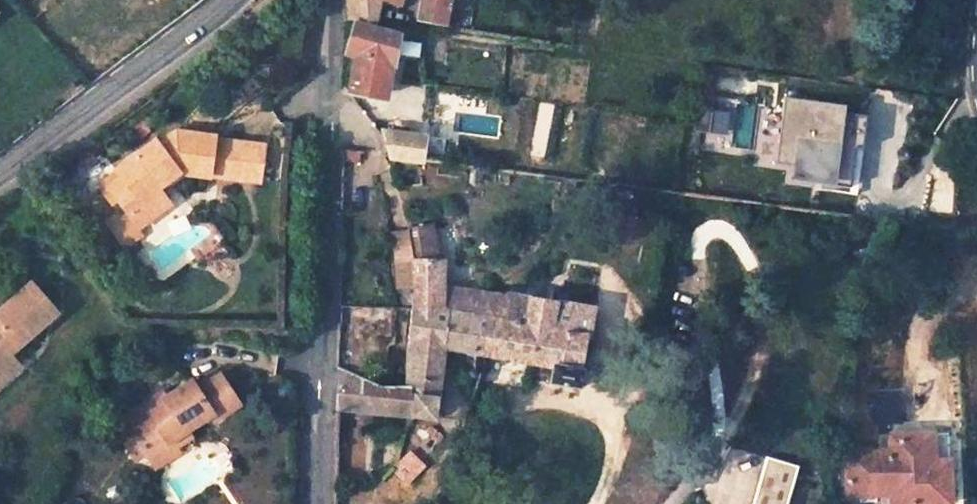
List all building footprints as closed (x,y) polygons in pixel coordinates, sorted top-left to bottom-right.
[(385,0),(346,0),(349,21),(358,22),(379,27),(385,0)] [(417,19),(445,23),(449,0),(419,0),(417,19)] [(384,96),(389,88),(398,31),(379,27),(358,22),(352,49),(360,51),(354,84),(355,89),(384,96)] [(848,113),(849,104),(785,97),(778,164),(793,166),(791,180),(858,188),(867,115),(848,113)] [(421,158),(424,137),(407,134),(408,129),(395,126),(394,133),(383,131),(385,142),(388,154),(421,158)] [(122,174),(108,184),(139,224),(159,208),(155,203),(167,192),(160,182),(178,169),(214,171),(216,135),(216,132),(179,129),(161,142),(156,136),(117,167),(122,174)] [(264,138),(216,135),(214,171),(261,172),(264,138)] [(408,230),(411,247),(432,250),(433,258),(439,259),(433,226),(408,230)] [(411,247),(408,230),(390,233),(395,259),(396,290),(414,289),(413,256),(411,247)] [(432,250),(411,247),(413,256),(414,289),(414,295),(411,295),(404,382),(370,373),(336,367),(336,407),(434,416),(441,344),(553,363),(551,379),(580,384),(583,367),(580,367),(584,334),(588,334),(593,306),(512,292),(509,316),(448,305),(448,280),(449,260),(439,259),(433,258),(432,250)] [(509,316),(512,292),(448,280),(448,305),(509,316)] [(0,376),(17,362),(6,348),(14,341),(18,345),(57,310),(32,281),(0,309),(0,375),(0,376)] [(150,401),(129,414),(156,455),(177,440),(174,436),(216,408),(221,415),(244,399),(225,370),(201,386),(196,377),(168,396),(170,398),(156,407),(150,401)] [(165,391),(150,401),(156,407),(170,398),(168,396),(165,391)] [(156,455),(129,414),(117,422),(144,462),(156,455)] [(884,441),(840,444),(843,487),(888,484),(887,475),(909,474),(911,492),(945,490),(942,447),(927,448),(925,421),(883,424),(884,441)] [(177,440),(156,455),(162,465),(183,451),(177,440)] [(797,462),(761,457),(754,503),(790,503),(797,462)] [(889,495),(911,492),(909,474),(887,475),(888,484),(889,495)]
